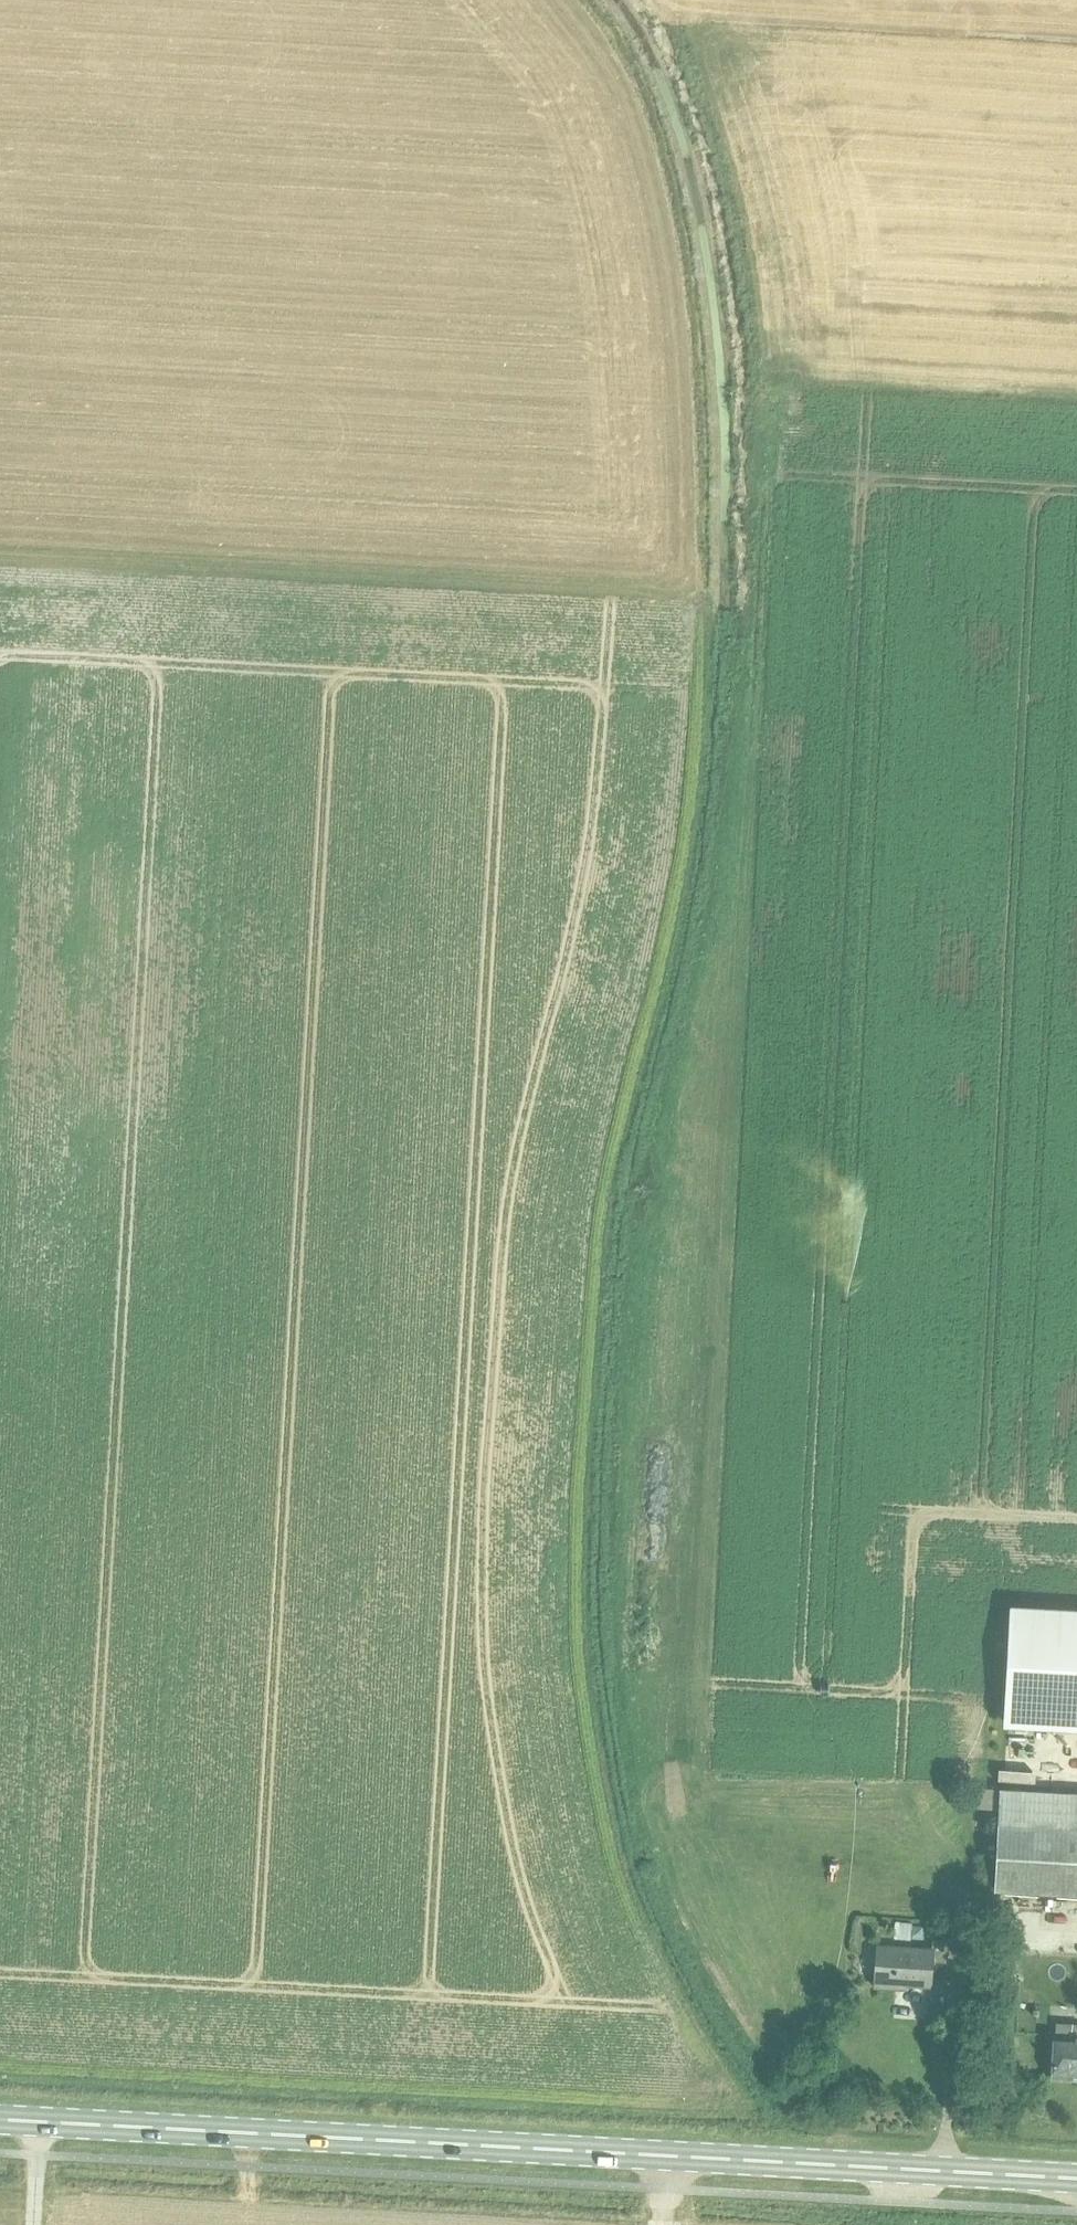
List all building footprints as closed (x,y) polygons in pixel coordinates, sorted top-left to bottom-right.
[(1076,1731),(1076,1618),(1014,1614),(1007,1726),(1076,1731)] [(998,1790),(977,1789),(976,1810),(997,1811),(998,1790)] [(1076,1898),(1076,1797),(1003,1792),(998,1894),(1076,1898)] [(946,1982),(949,1942),(932,1941),(931,1951),(877,1948),(874,1988),(895,1989),(896,1985),(930,1987),(930,1981),(946,1982)] [(1054,2038),(1052,2080),(1076,2081),(1076,2026),(1056,2024),(1055,2038),(1054,2038)]
